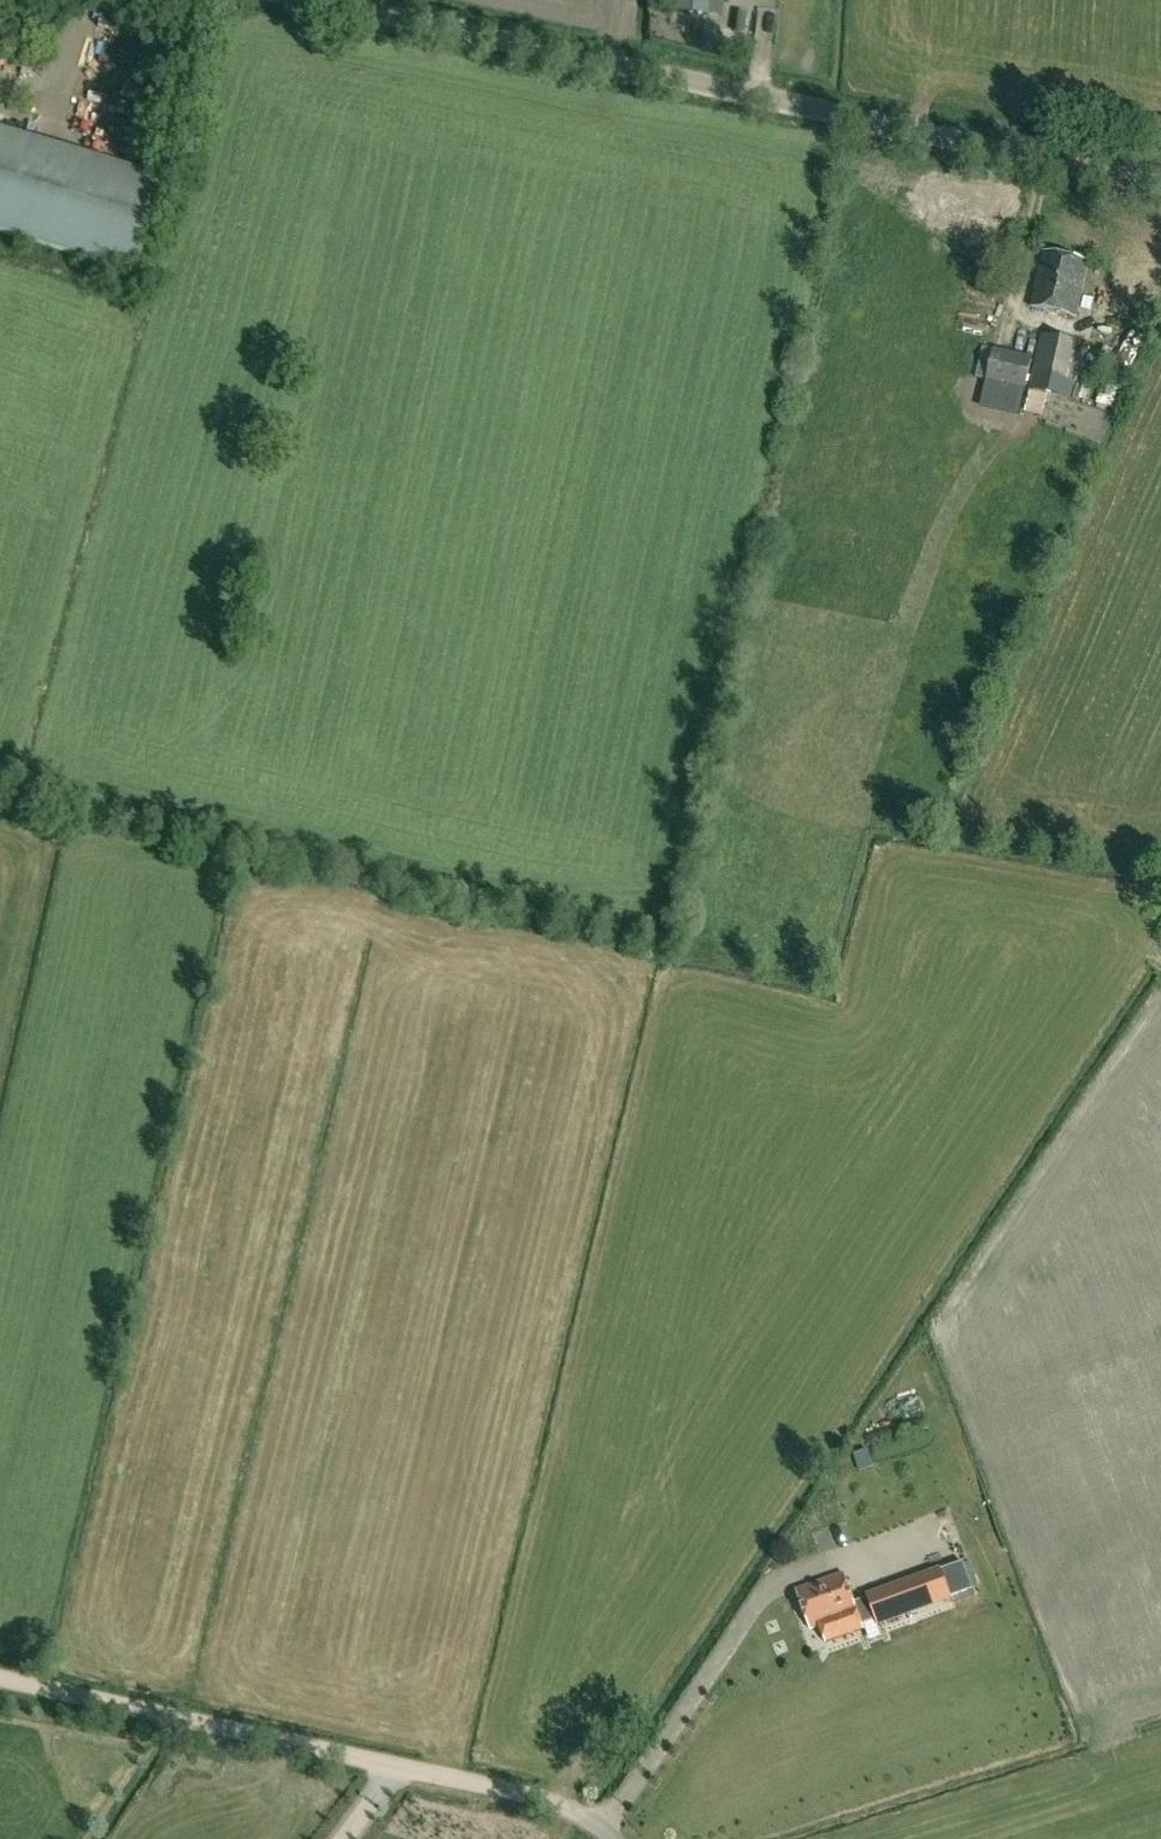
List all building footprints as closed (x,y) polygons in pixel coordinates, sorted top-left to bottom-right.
[(675,11),(709,15),(711,0),(677,0),(675,11)] [(142,96),(144,85),(123,82),(122,93),(142,96)] [(164,183),(0,133),(0,233),(136,274),(164,183)] [(1076,317),(1088,263),(1043,253),(1031,307),(1076,317)] [(1083,344),(1041,335),(1028,390),(1070,400),(1083,344)] [(986,382),(1025,391),(1032,357),(994,349),(986,382)] [(879,1624),(974,1590),(964,1563),(869,1597),(869,1598),(855,1603),(845,1573),(797,1590),(810,1629),(820,1625),(826,1642),(864,1629),(863,1624),(877,1619),(879,1624)]
